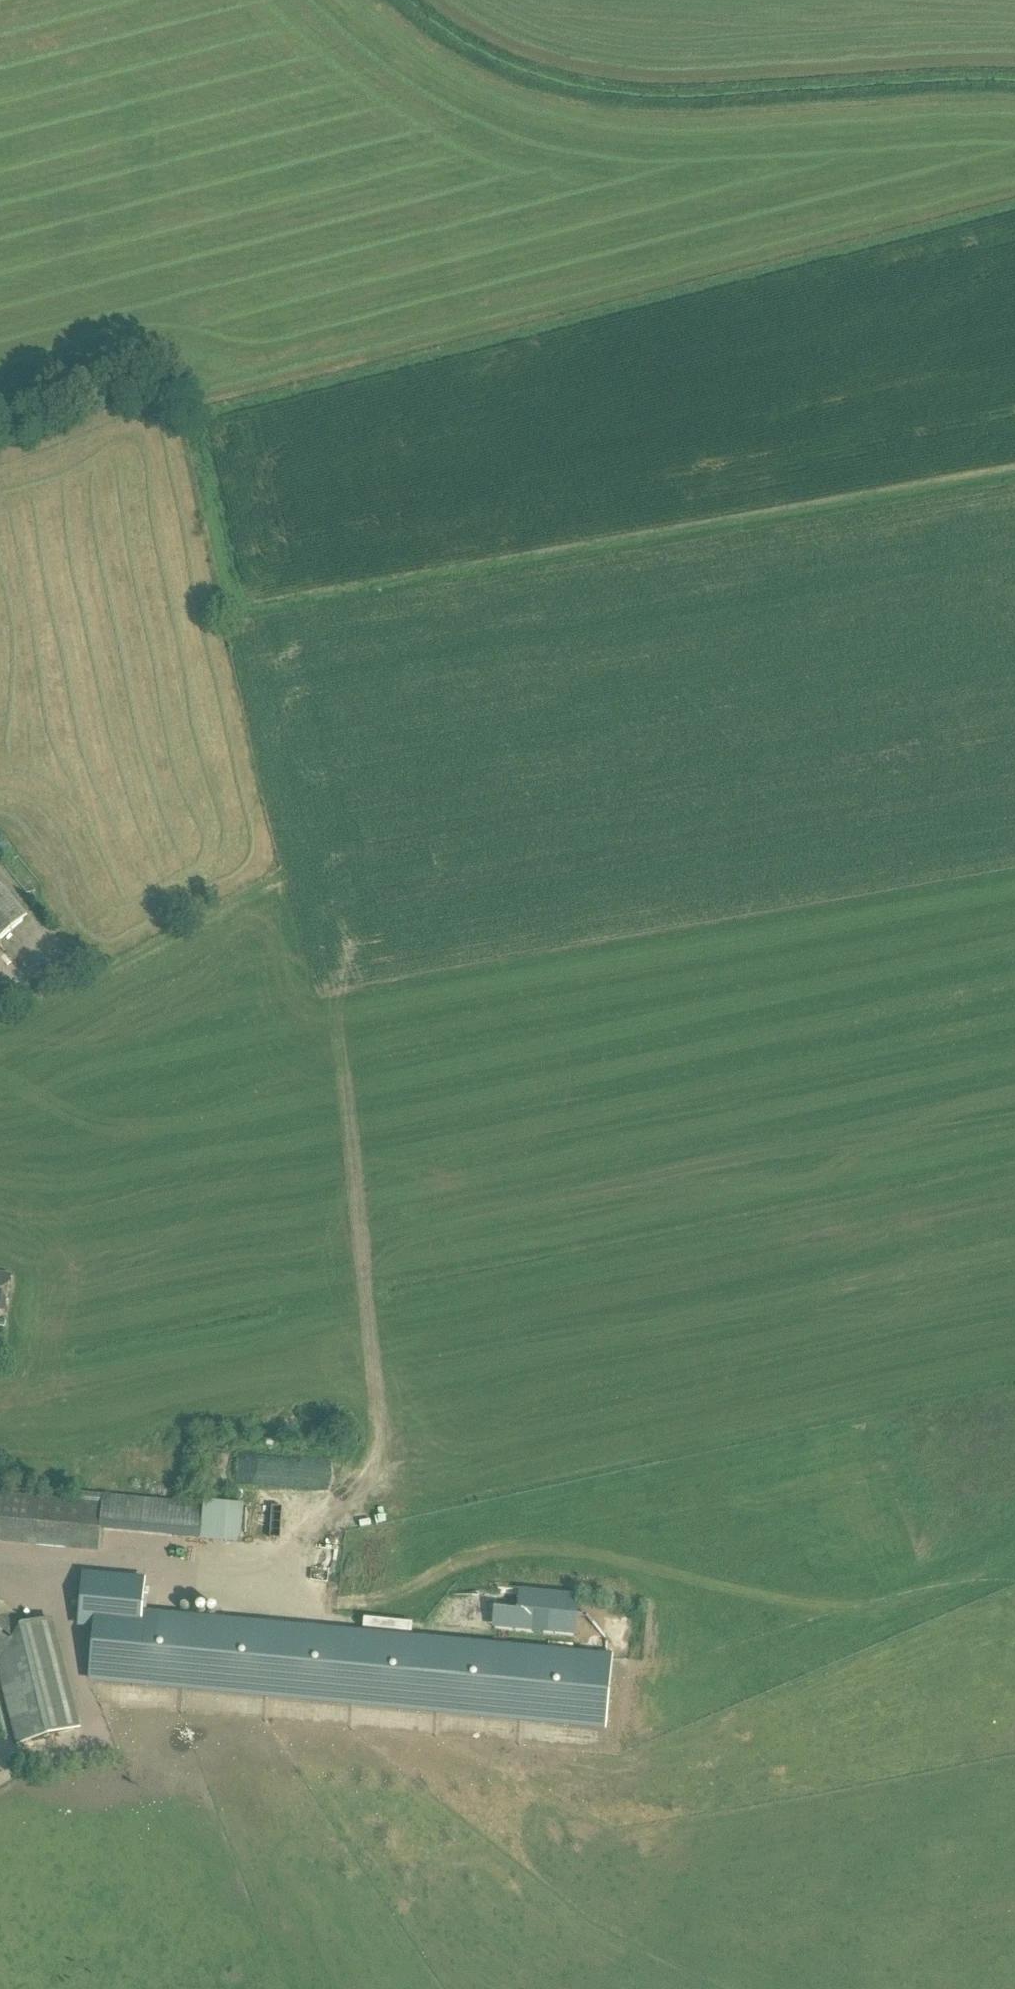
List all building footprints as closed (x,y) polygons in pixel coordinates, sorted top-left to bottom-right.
[(0,885),(0,940),(27,918),(0,885)] [(7,1311),(13,1275),(0,1273),(0,1309),(7,1311)] [(78,1502),(0,1494),(0,1540),(100,1550),(102,1530),(202,1540),(205,1504),(79,1492),(78,1502)] [(606,1727),(613,1659),(150,1615),(154,1583),(103,1578),(96,1627),(107,1629),(101,1679),(606,1727)] [(580,1598),(580,1595),(520,1590),(520,1591),(518,1611),(494,1609),(492,1629),(532,1633),(532,1635),(544,1636),(544,1634),(577,1637),(580,1598)] [(21,1619),(0,1607),(0,1646),(21,1619)] [(18,1745),(80,1730),(53,1622),(34,1627),(21,1619),(0,1646),(0,1675),(18,1745)] [(0,1731),(0,1747),(11,1746),(11,1731),(0,1731)]
